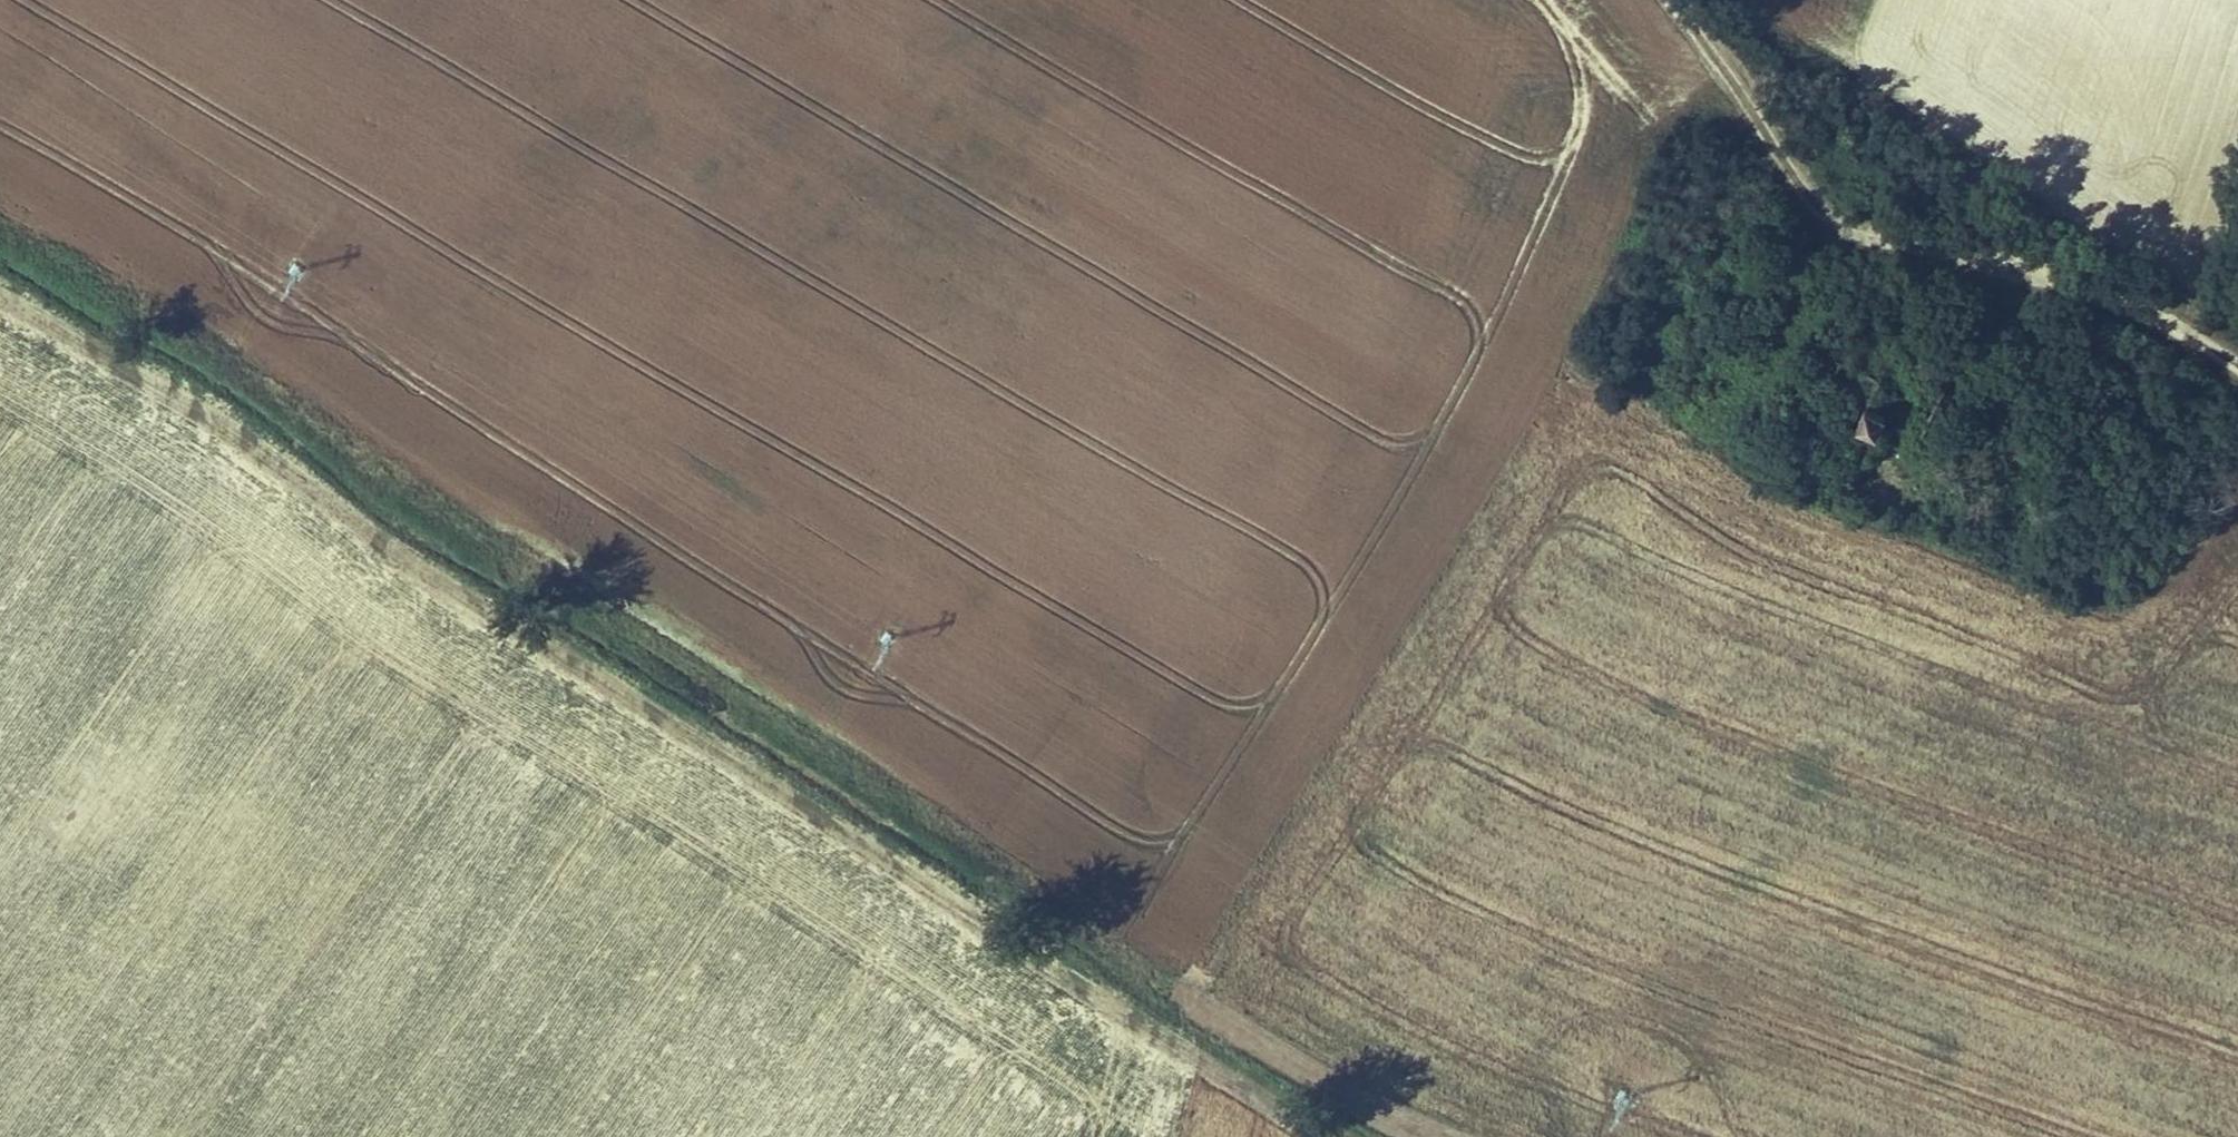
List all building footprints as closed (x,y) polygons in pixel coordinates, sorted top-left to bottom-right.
[(1854,416),(1877,423),(1885,399),(1871,395),(1879,370),(1851,361),(1842,389),(1861,395),(1854,416)]
